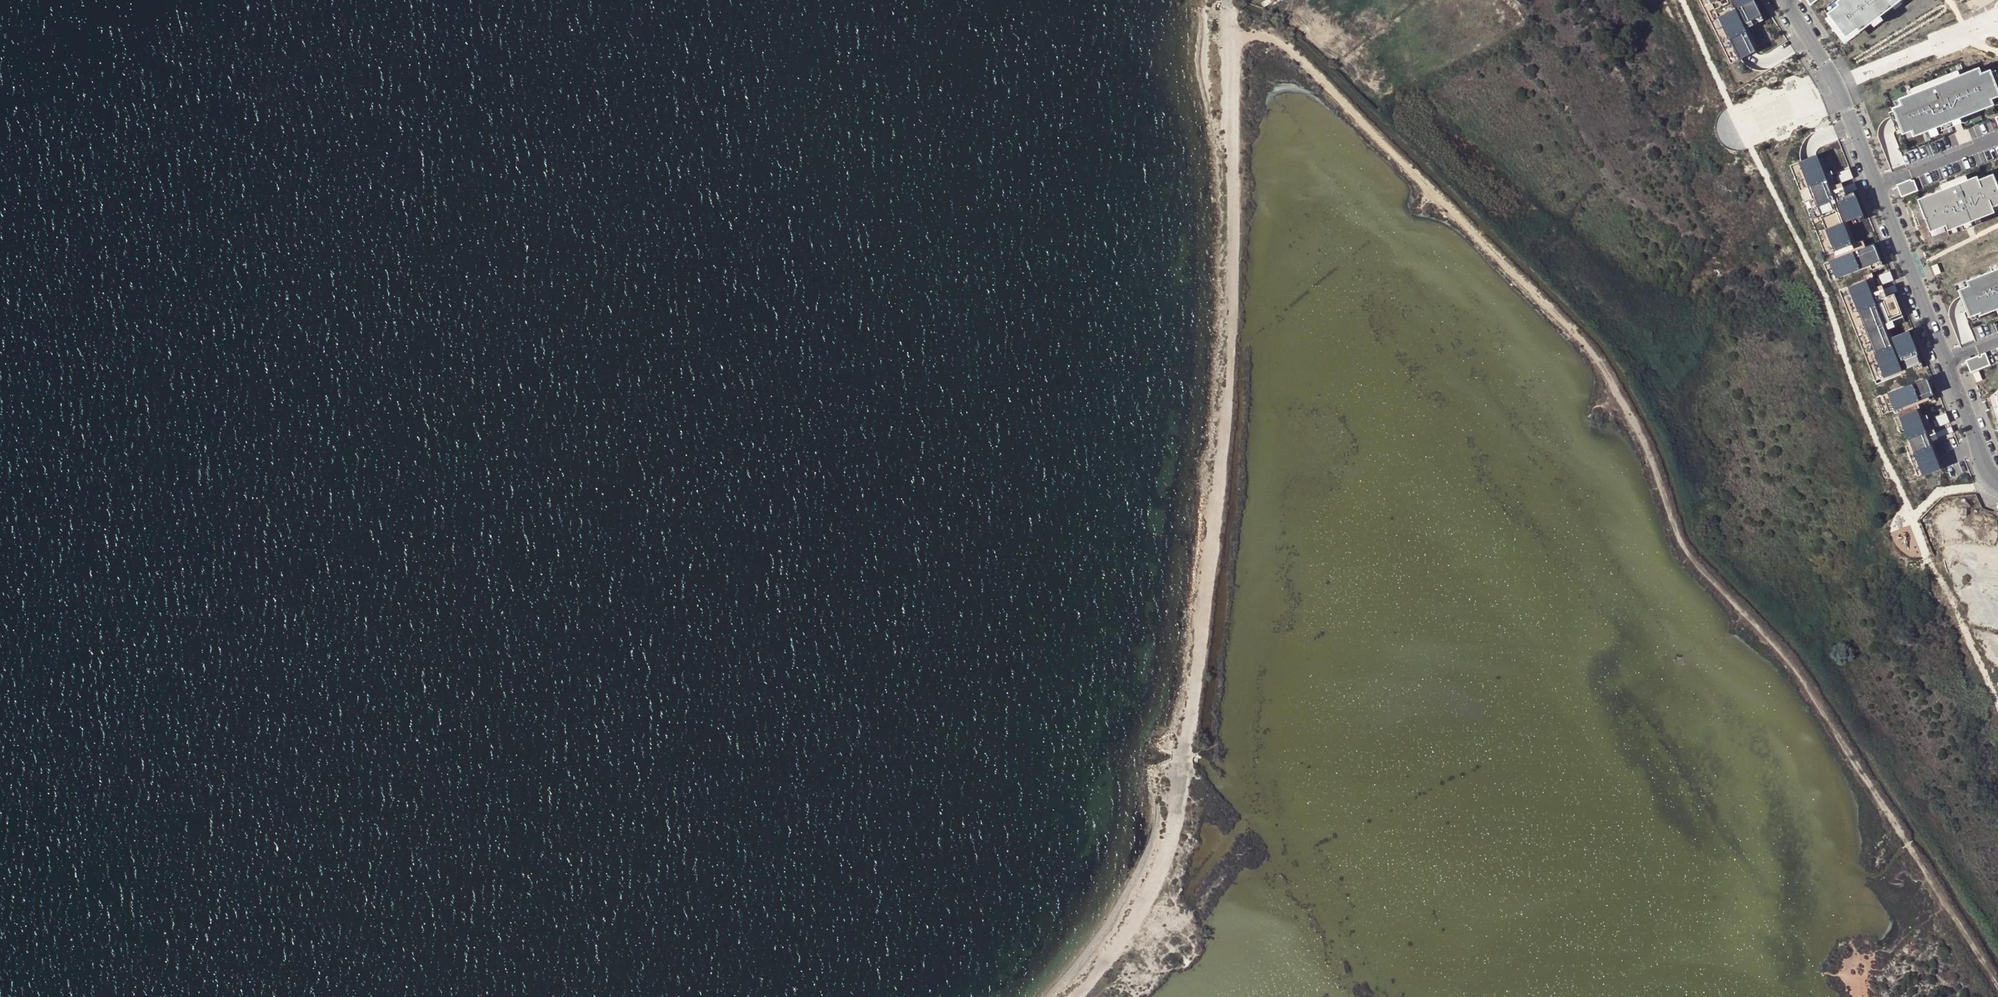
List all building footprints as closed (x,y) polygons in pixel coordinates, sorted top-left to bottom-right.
[(1740,58),(1757,50),(1754,45),(1732,0),(1711,0),(1740,58)] [(1754,45),(1758,43),(1749,26),(1736,0),(1732,0),(1754,45)] [(1749,26),(1755,23),(1752,19),(1763,14),(1756,0),(1736,0),(1749,26)] [(1846,35),(1857,27),(1859,30),(1893,4),(1895,7),(1902,1),(1901,0),(1836,0),(1839,3),(1828,12),(1846,35)] [(1752,19),(1755,23),(1765,18),(1763,14),(1752,19)] [(1893,106),(1903,132),(1912,128),(1914,134),(1994,102),(1992,97),(1997,94),(1997,85),(1991,67),(1982,71),(1980,65),(1936,82),(1935,79),(1926,82),(1928,85),(1899,97),(1901,102),(1893,106)] [(1800,160),(1837,253),(1854,246),(1819,159),(1817,153),(1800,160)] [(1819,159),(1854,246),(1837,253),(1832,254),(1834,258),(1866,245),(1864,238),(1856,241),(1847,219),(1835,189),(1836,189),(1836,190),(1840,189),(1839,188),(1844,186),(1843,184),(1844,184),(1842,181),(1842,180),(1837,182),(1833,172),(1832,168),(1828,170),(1823,157),(1819,159)] [(1842,181),(1854,176),(1850,166),(1838,170),(1842,180),(1842,181)] [(1918,197),(1931,229),(1946,223),(1948,228),(1995,210),(1993,204),(1997,202),(1997,182),(1994,171),(1979,177),(1978,173),(1959,181),(1958,177),(1950,181),(1951,184),(1918,197)] [(1897,182),(1902,194),(1919,188),(1914,178),(1912,178),(1911,177),(1897,182)] [(1854,189),(1859,187),(1856,179),(1844,184),(1843,184),(1844,186),(1839,188),(1840,189),(1836,190),(1836,189),(1835,189),(1847,219),(1863,212),(1854,189)] [(1946,223),(1931,229),(1933,234),(1948,228),(1946,223)] [(1875,241),(1866,245),(1834,258),(1830,259),(1837,276),(1881,258),(1875,241)] [(1938,261),(1933,263),(1936,272),(1941,270),(1938,261)] [(1958,287),(1969,314),(1979,311),(1980,313),(1997,307),(1997,309),(1997,266),(1966,278),(1968,283),(1958,287)] [(1891,268),(1878,273),(1882,282),(1882,283),(1883,283),(1895,278),(1891,268)] [(1867,278),(1900,363),(1903,362),(1893,335),(1889,325),(1889,326),(1876,292),(1876,291),(1876,292),(1880,291),(1880,290),(1884,288),(1884,286),(1883,283),(1882,283),(1882,282),(1877,284),(1873,274),(1874,274),(1872,271),(1864,274),(1866,278),(1867,278)] [(1885,375),(1902,368),(1900,363),(1867,278),(1866,278),(1849,285),(1885,375)] [(1957,282),(1958,287),(1968,283),(1966,278),(1957,282)] [(1893,318),(1904,314),(1895,291),(1899,289),(1896,281),(1884,286),(1884,288),(1880,290),(1880,291),(1876,292),(1876,291),(1876,292),(1889,326),(1889,325),(1895,323),(1895,324),(1893,318)] [(1893,335),(1903,362),(1905,367),(1922,360),(1909,328),(1893,335)] [(1967,358),(1972,370),(1991,362),(1986,350),(1982,352),(1982,354),(1980,355),(1979,353),(1967,358)] [(1980,369),(1974,371),(1978,379),(1983,377),(1980,369)] [(1898,407),(1934,392),(1928,375),(1883,393),(1890,410),(1898,407)] [(1936,430),(1935,426),(1930,428),(1925,417),(1929,416),(1927,413),(1924,414),(1919,402),(1926,399),(1927,401),(1936,397),(1934,392),(1898,407),(1899,410),(1915,403),(1917,407),(1918,407),(1939,462),(1942,461),(1933,438),(1931,433),(1936,431),(1936,430)] [(1941,466),(1939,462),(1918,407),(1917,407),(1900,414),(1924,473),(1941,466)] [(1940,425),(1951,420),(1947,410),(1935,415),(1940,425)] [(1933,438),(1955,430),(1952,424),(1936,430),(1936,431),(1931,433),(1933,438)]
